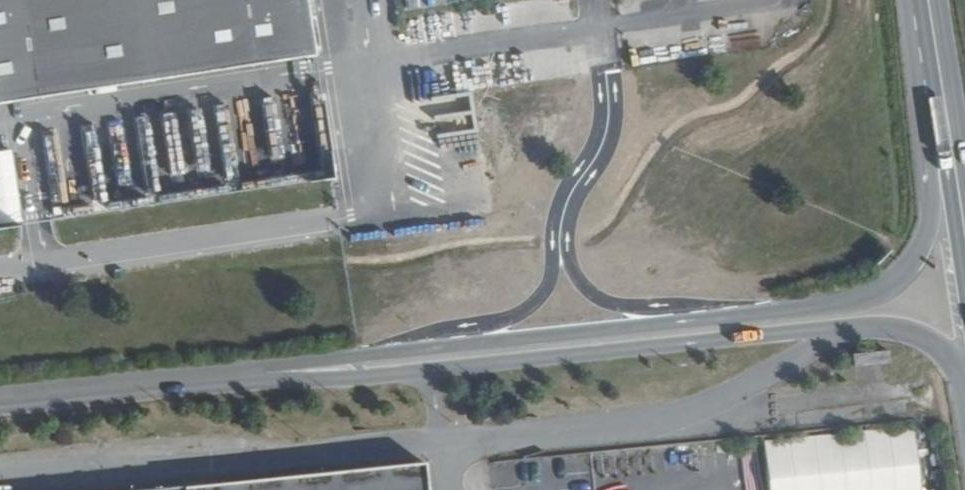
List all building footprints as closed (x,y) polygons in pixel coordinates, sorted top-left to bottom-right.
[(314,58),(304,0),(0,0),(0,105),(314,58)] [(918,425),(765,436),(769,489),(922,489),(918,425)] [(439,486),(434,487),(431,458),(120,489),(439,489),(439,486)]
